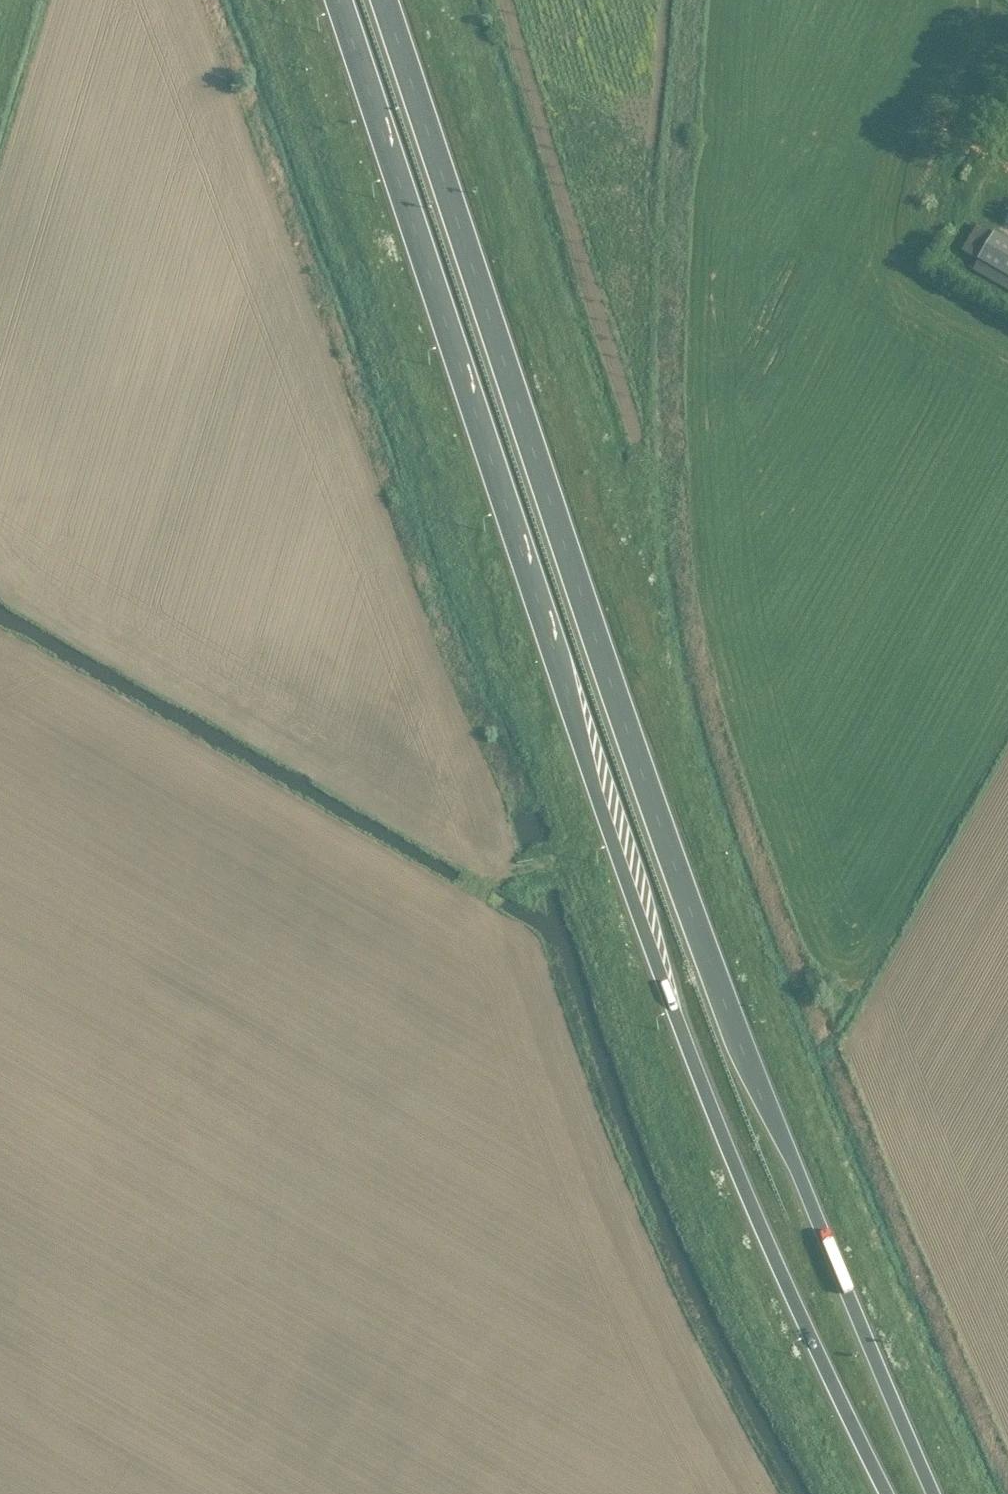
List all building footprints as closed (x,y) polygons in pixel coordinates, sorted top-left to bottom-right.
[(962,248),(1007,275),(1007,240),(992,230),(991,232),(976,223),(962,248)]
